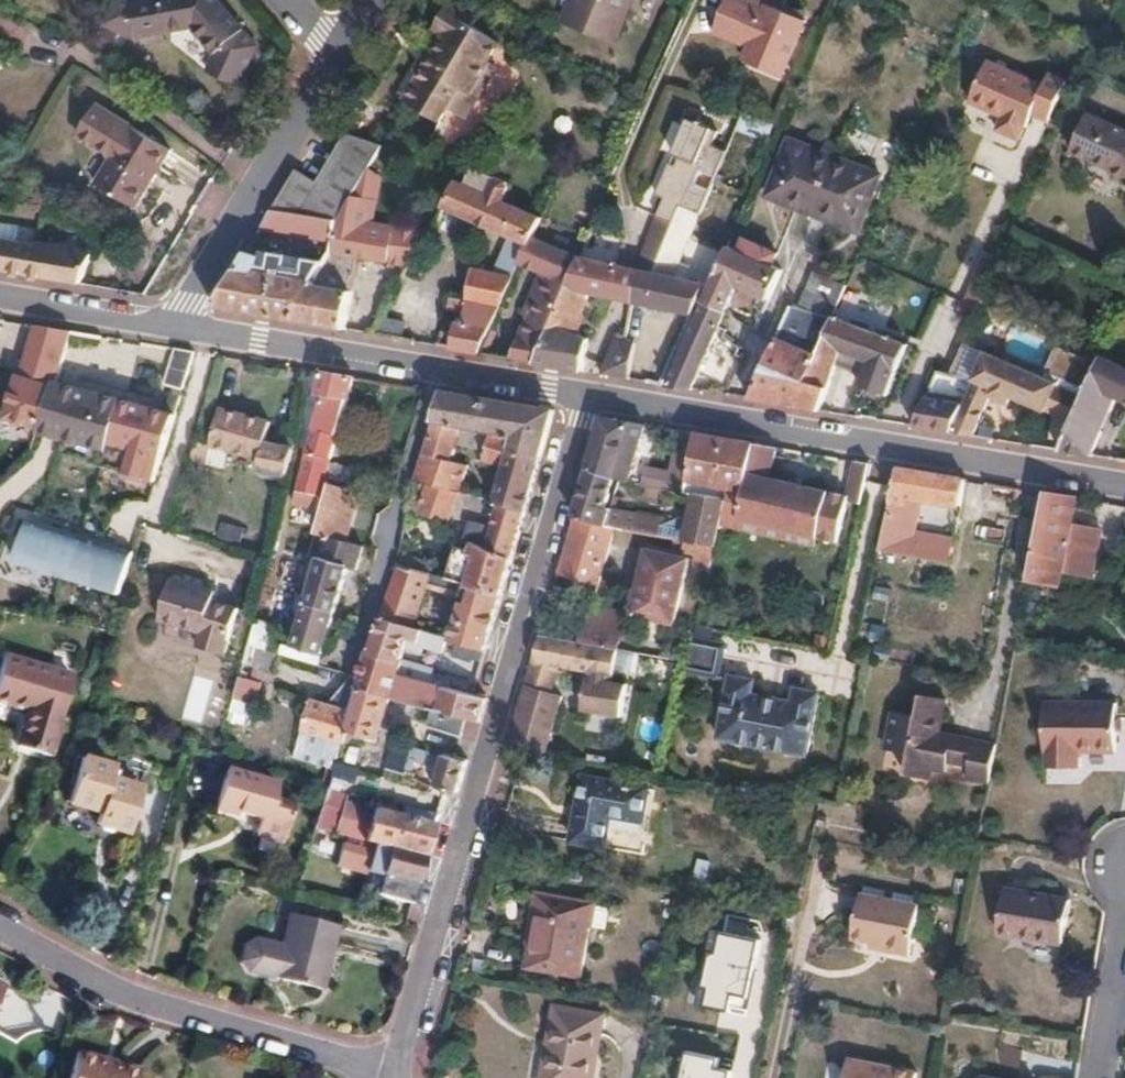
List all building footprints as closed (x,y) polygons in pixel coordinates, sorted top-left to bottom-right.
[(137,34),(191,24),(215,51),(243,26),(219,0),(131,0),(137,34)] [(489,37),(471,26),(477,16),(451,0),(448,0),(431,27),(444,35),(430,57),(405,98),(439,118),(448,103),(461,111),(467,114),(479,96),(497,66),(490,61),(478,55),(489,37)] [(561,20),(614,42),(632,0),(569,0),(561,20)] [(722,9),(734,15),(727,30),(765,46),(757,65),(780,74),(805,20),(766,3),(763,10),(740,0),(726,0),(722,9)] [(734,15),(722,9),(717,20),(716,25),(727,30),(734,15)] [(501,44),(489,37),(478,55),(490,61),(501,44)] [(989,61),(971,100),(1004,114),(997,128),(1016,137),(1023,123),(1026,124),(1031,111),(1048,118),(1065,80),(1050,72),(1043,84),(989,61)] [(93,103),(76,132),(115,155),(96,186),(135,211),(170,151),(93,103)] [(1068,152),(1113,173),(1124,185),(1124,133),(1084,114),(1068,152)] [(441,134),(465,142),(472,124),(448,115),(441,134)] [(742,117),(736,130),(766,144),(772,130),(742,117)] [(681,205),(700,213),(712,184),(715,179),(724,157),(708,149),(713,136),(686,124),(674,152),(683,157),(675,175),(666,171),(655,198),(663,202),(644,247),(659,253),(681,205)] [(296,168),(259,229),(331,242),(337,218),(353,195),(358,185),(370,166),(383,144),(347,132),(320,176),(296,168)] [(803,213),(828,157),(789,140),(764,196),(803,213)] [(683,157),(674,152),(666,171),(675,175),(683,157)] [(881,180),(828,157),(803,213),(857,236),(881,180)] [(358,185),(353,195),(372,198),(369,218),(366,228),(391,233),(387,261),(405,264),(422,231),(375,223),(383,176),(370,166),(358,185)] [(715,179),(712,184),(719,187),(721,182),(715,179)] [(455,181),(442,205),(521,237),(530,240),(533,235),(542,215),(506,201),(477,190),(469,185),(458,181),(455,181)] [(309,286),(290,319),(343,328),(350,291),(346,290),(349,276),(353,273),(356,257),(359,257),(387,261),(391,233),(366,228),(369,218),(372,198),(353,195),(337,218),(331,242),(329,252),(324,261),(309,286)] [(641,269),(633,301),(692,314),(704,284),(673,277),(687,244),(700,213),(681,205),(659,253),(656,261),(651,272),(641,269)] [(533,235),(530,240),(524,252),(522,258),(519,265),(543,276),(567,286),(569,282),(581,255),(579,255),(533,235)] [(27,274),(37,243),(0,236),(0,269),(27,274)] [(530,240),(521,237),(516,250),(524,252),(530,240)] [(728,245),(667,383),(692,387),(738,285),(770,298),(782,270),(772,266),(776,255),(746,241),(741,251),(728,245)] [(37,243),(27,274),(79,283),(94,253),(37,243)] [(656,261),(659,253),(644,247),(637,260),(646,259),(656,261)] [(264,271),(268,251),(256,248),(255,255),(257,255),(253,270),(264,271)] [(505,255),(522,258),(524,252),(516,250),(507,249),(505,255)] [(255,255),(244,253),(212,306),(290,319),(309,286),(324,261),(307,258),(303,278),(283,275),(287,254),(268,251),(264,271),(253,270),(257,255),(255,255)] [(303,278),(307,258),(287,254),(283,275),(303,278)] [(480,301),(501,305),(511,285),(513,277),(519,265),(522,258),(505,255),(498,271),(472,269),(466,298),(480,301)] [(590,291),(633,301),(641,269),(634,268),(581,255),(569,282),(567,286),(553,319),(552,322),(572,331),(590,291)] [(346,290),(350,291),(353,290),(359,257),(356,257),(353,273),(349,276),(346,290)] [(651,272),(656,261),(646,259),(637,260),(634,268),(641,269),(651,272)] [(813,276),(845,290),(847,287),(814,273),(813,276)] [(525,320),(526,320),(548,330),(552,322),(553,319),(567,286),(543,276),(525,320)] [(813,276),(798,310),(832,323),(845,290),(813,276)] [(457,320),(452,347),(479,351),(501,305),(480,301),(466,298),(451,296),(448,305),(464,308),(462,321),(457,320)] [(548,330),(526,320),(509,356),(535,361),(548,330)] [(548,330),(535,361),(580,368),(585,337),(572,331),(552,322),(548,330)] [(374,323),(369,333),(388,336),(390,325),(374,323)] [(905,343),(832,323),(815,360),(816,363),(808,382),(826,387),(834,363),(863,372),(866,361),(894,369),(905,343)] [(35,325),(19,375),(52,385),(53,390),(45,416),(40,431),(63,437),(59,450),(69,453),(73,440),(135,458),(138,449),(144,451),(139,469),(150,472),(148,478),(155,481),(176,414),(57,379),(60,370),(72,331),(35,325)] [(72,331),(60,370),(86,378),(100,335),(72,331)] [(754,390),(750,397),(816,409),(826,387),(808,382),(816,363),(815,360),(778,337),(754,390)] [(612,339),(600,372),(625,376),(631,343),(622,341),(612,339)] [(965,398),(950,432),(958,434),(973,436),(992,394),(1010,402),(1014,394),(1047,409),(1075,422),(1076,419),(1085,396),(1100,364),(1057,344),(1043,375),(987,349),(965,398)] [(195,351),(176,348),(166,382),(183,387),(193,357),(195,351)] [(1085,396),(1076,419),(1075,422),(1061,451),(1090,455),(1118,395),(1124,398),(1124,367),(1108,360),(1110,356),(1105,352),(1100,364),(1085,396)] [(866,361),(863,372),(858,385),(885,393),(894,369),(866,361)] [(326,393),(317,423),(339,428),(353,377),(323,372),(322,378),(319,392),(326,393)] [(52,385),(19,375),(17,375),(8,405),(45,416),(53,390),(52,385)] [(433,420),(461,426),(492,432),(515,440),(513,448),(542,457),(555,410),(493,399),(441,391),(433,420)] [(965,398),(926,392),(913,425),(950,432),(965,398)] [(284,482),(294,449),(286,446),(266,440),(268,431),(222,417),(216,437),(203,433),(192,467),(205,472),(211,455),(261,470),(261,475),(284,482)] [(589,468),(615,476),(619,477),(627,479),(643,424),(604,418),(589,468)] [(430,481),(459,489),(468,463),(451,458),(461,426),(433,420),(417,476),(430,481)] [(339,428),(317,423),(296,502),(318,507),(325,483),(339,428)] [(697,433),(679,430),(670,471),(645,466),(642,482),(684,490),(697,433)] [(515,440),(492,432),(483,459),(504,465),(493,500),(500,502),(498,509),(525,517),(542,457),(513,448),(515,440)] [(286,446),(294,449),(297,449),(299,435),(289,433),(286,446)] [(697,433),(684,490),(694,492),(721,497),(723,486),(744,490),(755,442),(697,433)] [(755,442),(744,490),(741,501),(738,516),(821,535),(837,538),(847,493),(772,476),(779,446),(755,442)] [(856,459),(847,493),(862,495),(870,461),(856,459)] [(868,481),(892,485),(896,463),(872,459),(868,481)] [(885,522),(903,525),(909,502),(916,503),(918,495),(959,503),(964,477),(898,465),(885,522)] [(576,514),(606,523),(609,512),(610,509),(605,508),(615,476),(589,468),(576,514)] [(420,511),(449,521),(459,489),(430,481),(427,489),(422,488),(415,509),(420,511)] [(327,536),(344,541),(358,493),(331,484),(317,533),(327,536)] [(723,486),(721,497),(724,498),(741,501),(744,490),(723,486)] [(1045,491),(1032,550),(1027,579),(1060,584),(1063,570),(1091,575),(1102,529),(1072,523),(1077,496),(1045,491)] [(721,497),(694,492),(686,538),(686,540),(714,545),(720,519),(721,513),(724,498),(721,497)] [(724,498),(721,513),(738,516),(741,501),(724,498)] [(486,546),(514,556),(525,517),(498,509),(491,528),(479,525),(476,535),(488,539),(486,546)] [(401,567),(431,574),(446,530),(449,521),(420,511),(401,567)] [(606,523),(613,525),(615,525),(633,528),(635,517),(609,512),(606,523)] [(721,513),(720,519),(819,542),(821,535),(738,516),(721,513)] [(559,571),(559,573),(598,584),(615,525),(613,525),(606,523),(576,514),(559,571)] [(133,554),(26,519),(13,559),(120,593),(133,554)] [(885,522),(880,546),(949,559),(953,535),(903,525),(885,522)] [(301,588),(297,603),(307,607),(296,646),(324,654),(334,621),(349,566),(356,568),(363,546),(344,541),(327,536),(312,591),(301,588)] [(476,561),(469,583),(504,592),(514,556),(486,546),(473,541),(470,551),(477,555),(476,561)] [(646,548),(631,613),(673,623),(688,558),(646,548)] [(384,617),(414,625),(420,608),(428,583),(431,574),(401,567),(384,617)] [(431,574),(428,583),(466,593),(469,583),(442,576),(431,574)] [(175,575),(161,616),(207,630),(202,644),(224,651),(239,606),(217,600),(220,589),(175,575)] [(459,618),(453,636),(488,647),(504,592),(469,583),(466,593),(459,618)] [(414,625),(447,635),(453,636),(459,618),(420,608),(414,625)] [(374,650),(403,659),(406,647),(422,651),(424,646),(442,651),(447,635),(414,625),(384,617),(374,650)] [(267,647),(273,622),(260,619),(254,644),(267,647)] [(541,633),(529,674),(546,678),(550,664),(612,675),(614,667),(619,648),(541,633)] [(688,660),(686,669),(717,675),(724,642),(693,636),(688,660)] [(248,646),(244,663),(277,672),(282,655),(248,646)] [(619,648),(614,667),(637,671),(641,651),(619,648)] [(390,696),(403,659),(374,650),(368,649),(360,675),(355,674),(332,705),(353,711),(360,688),(390,696)] [(0,664),(0,701),(25,710),(14,746),(47,756),(72,678),(3,655),(0,664)] [(434,668),(403,659),(390,696),(436,708),(468,716),(480,719),(486,696),(475,693),(431,680),(434,668)] [(233,699),(255,704),(261,683),(247,679),(248,674),(241,672),(233,699)] [(731,673),(719,734),(806,752),(819,692),(794,687),(792,699),(752,691),(754,678),(731,673)] [(590,694),(581,717),(595,714),(611,680),(581,675),(578,691),(590,694)] [(379,737),(390,696),(360,688),(353,711),(347,731),(378,739),(379,737)] [(509,746),(525,749),(530,750),(535,734),(539,734),(541,726),(531,726),(539,698),(524,693),(509,746)] [(965,780),(987,784),(994,745),(941,735),(947,700),(922,696),(918,716),(893,712),(885,749),(910,754),(906,775),(931,781),(934,770),(945,772),(946,763),(967,766),(965,780)] [(252,715),(255,704),(233,699),(230,709),(252,715)] [(353,711),(332,705),(312,700),(304,731),(296,757),(333,767),(336,759),(342,742),(343,742),(347,731),(353,711)] [(1046,702),(1044,749),(1051,749),(1050,767),(1080,767),(1080,750),(1118,751),(1119,704),(1046,702)] [(468,716),(436,708),(431,725),(463,734),(468,716)] [(432,750),(416,746),(413,759),(429,762),(432,750)] [(437,785),(447,787),(458,790),(467,759),(457,756),(440,752),(439,757),(444,759),(437,785)] [(79,758),(66,802),(98,813),(96,825),(125,835),(128,828),(139,789),(109,779),(111,768),(79,758)] [(224,770),(213,808),(233,814),(235,808),(259,815),(255,833),(281,841),(292,807),(270,800),(274,785),(224,770)] [(583,778),(572,842),(603,847),(609,814),(636,819),(641,815),(645,790),(583,778)] [(314,824),(336,830),(345,797),(347,791),(325,785),(314,824)] [(365,839),(375,805),(345,797),(336,830),(365,839)] [(393,847),(427,856),(437,823),(403,814),(375,805),(365,839),(377,842),(393,847)] [(403,814),(437,823),(439,814),(406,805),(403,814)] [(370,870),(384,874),(393,847),(377,842),(370,870)] [(393,847),(384,874),(401,878),(419,884),(427,856),(393,847)] [(401,878),(384,874),(378,896),(412,905),(419,884),(401,878)] [(276,883),(273,891),(293,897),(295,886),(276,883)] [(1003,889),(990,959),(1055,971),(1068,900),(1003,889)] [(853,936),(872,940),(886,942),(885,948),(909,953),(918,903),(862,892),(853,936)] [(580,979),(589,929),(593,907),(537,896),(525,968),(580,979)] [(593,907),(589,929),(606,932),(609,910),(593,907)] [(281,942),(272,974),(319,988),(329,952),(336,928),(288,915),(281,942)] [(338,929),(336,928),(329,952),(332,953),(338,929)] [(763,941),(712,930),(696,1002),(747,1013),(763,941)] [(246,967),(272,974),(281,942),(255,935),(246,941),(241,957),(246,967)] [(886,942),(872,940),(871,946),(885,948),(886,942)] [(541,1077),(591,1077),(602,1016),(554,1008),(541,1077)] [(68,1077),(136,1077),(139,1066),(77,1048),(68,1077)] [(688,1052),(683,1077),(730,1077),(733,1061),(688,1052)] [(915,1073),(847,1061),(844,1077),(914,1077),(915,1073)]
